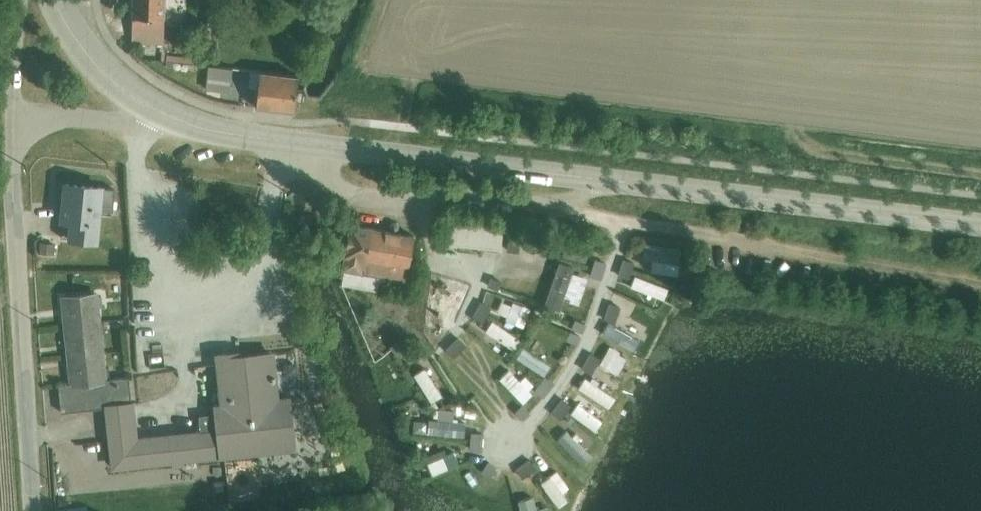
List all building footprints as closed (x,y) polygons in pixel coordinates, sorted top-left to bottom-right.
[(132,42),(164,42),(165,0),(133,0),(132,42)] [(209,65),(207,90),(231,92),(233,68),(209,65)] [(258,87),(260,70),(250,69),(248,86),(258,87)] [(260,70),(258,87),(256,107),(294,111),(298,75),(260,70)] [(66,184),(62,221),(72,221),(70,238),(100,241),(103,210),(112,211),(115,189),(66,184)] [(457,218),(501,223),(501,220),(445,214),(443,240),(443,242),(455,244),(457,218)] [(457,218),(455,244),(499,248),(501,223),(457,218)] [(350,224),(340,286),(379,293),(382,276),(389,277),(387,285),(413,290),(417,268),(409,267),(414,236),(397,232),(399,225),(397,223),(393,222),(391,223),(390,231),(350,224)] [(648,236),(644,257),(678,263),(682,242),(648,236)] [(40,242),(39,254),(55,255),(56,244),(40,242)] [(595,259),(590,276),(602,280),(607,263),(595,259)] [(623,259),(618,276),(630,280),(635,262),(623,259)] [(560,260),(545,304),(560,309),(563,299),(579,304),(588,277),(573,271),(575,266),(560,260)] [(640,269),(636,280),(656,288),(661,276),(640,269)] [(67,326),(103,322),(100,294),(64,298),(67,326)] [(481,301),(472,317),(483,323),(491,307),(481,301)] [(609,303),(604,320),(616,323),(621,306),(609,303)] [(493,320),(486,330),(515,349),(522,339),(493,320)] [(103,322),(67,326),(70,355),(106,352),(103,322)] [(609,322),(603,333),(635,351),(641,341),(609,322)] [(405,337),(390,346),(397,357),(412,347),(405,337)] [(458,337),(446,349),(454,358),(467,345),(458,337)] [(524,346),(517,357),(544,375),(551,364),(524,346)] [(612,348),(605,363),(623,372),(631,358),(612,348)] [(104,404),(104,407),(111,470),(172,463),(173,467),(187,466),(186,462),(297,450),(291,395),(280,396),(275,350),(238,354),(237,350),(214,353),(220,403),(213,403),(215,414),(199,415),(200,429),(139,436),(135,401),(132,401),(104,404)] [(72,383),(109,379),(106,352),(70,355),(72,383)] [(590,352),(581,368),(592,374),(601,358),(590,352)] [(510,369),(500,378),(524,403),(533,394),(525,385),(533,377),(522,365),(514,373),(510,369)] [(425,368),(414,375),(431,402),(442,395),(425,368)] [(545,376),(534,390),(545,398),(555,383),(545,376)] [(109,379),(72,383),(59,385),(62,412),(104,407),(104,404),(132,401),(130,377),(109,379)] [(586,377),(579,387),(609,408),(616,397),(586,377)] [(562,398),(551,412),(561,420),(572,405),(562,398)] [(579,403),(572,413),(595,431),(603,421),(579,403)] [(430,420),(429,433),(465,436),(466,423),(430,420)] [(568,430),(558,439),(583,464),(592,455),(568,430)] [(472,432),(470,450),(482,451),(484,433),(472,432)] [(426,460),(419,462),(425,478),(460,464),(455,452),(448,454),(445,448),(425,457),(426,460)] [(530,458),(516,469),(523,479),(537,468),(530,458)] [(551,476),(541,483),(559,508),(569,500),(551,476)] [(521,503),(524,510),(538,510),(534,499),(521,503)]
